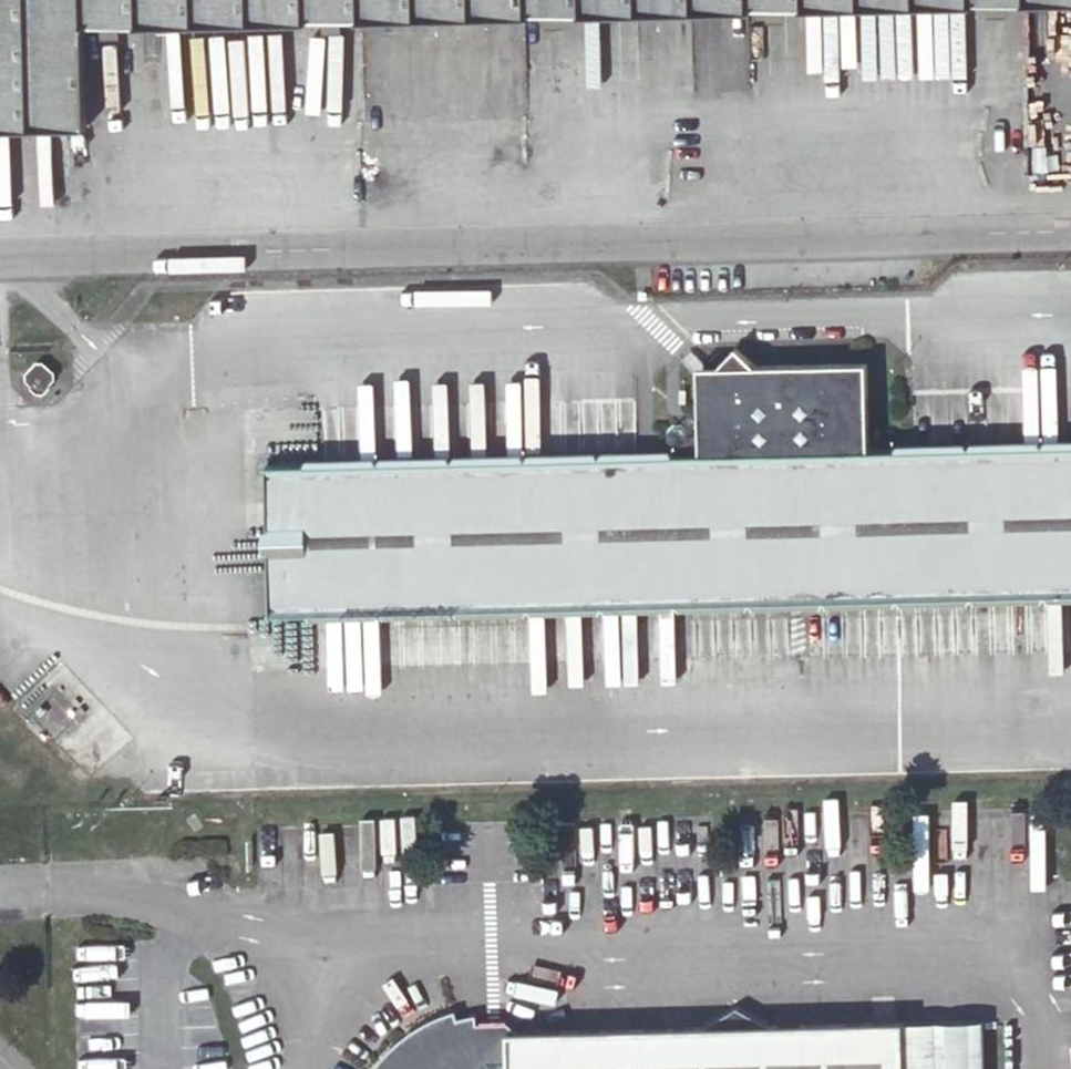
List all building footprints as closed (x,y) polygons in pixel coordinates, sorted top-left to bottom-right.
[(82,132),(80,32),(1070,9),(1070,0),(0,0),(0,134),(82,132)] [(270,617),(1070,595),(1070,446),(867,451),(864,362),(755,365),(735,344),(694,380),(696,433),(686,432),(681,422),(669,421),(662,427),(662,437),(667,447),(677,446),(676,456),(268,468),(270,617)] [(27,366),(21,379),(34,386),(39,385),(51,392),(59,384),(56,368),(33,356),(27,366)] [(473,1023),(472,1011),(456,1011),(451,1005),(428,1014),(414,1023),(397,1036),(384,1047),(365,1068),(900,1068),(900,1022),(767,1024),(732,1011),(697,1027),(510,1031),(472,1032),(473,1023)] [(472,1032),(510,1031),(503,1020),(473,1023),(472,1032)] [(900,1068),(980,1068),(979,1021),(900,1022),(900,1068)]
